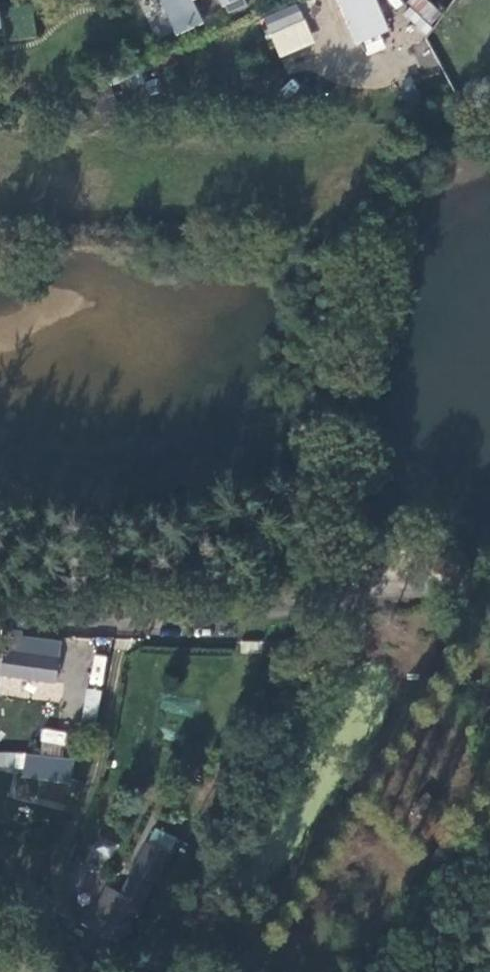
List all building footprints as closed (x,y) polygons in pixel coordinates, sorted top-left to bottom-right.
[(176,35),(201,23),(193,6),(206,0),(160,0),(176,35)] [(340,8),(353,41),(383,29),(373,0),(337,0),(340,8)] [(442,13),(428,0),(411,0),(401,12),(424,33),(442,13)] [(276,58),(314,45),(300,3),(262,16),(276,58)] [(30,13),(5,16),(7,35),(32,33),(30,13)] [(59,650),(60,642),(11,637),(9,655),(2,654),(0,672),(0,673),(55,680),(59,650)] [(97,719),(100,690),(86,688),(83,717),(97,719)] [(42,728),(40,750),(65,752),(67,731),(42,728)] [(70,777),(71,759),(26,755),(24,773),(70,777)] [(96,908),(86,924),(120,940),(165,853),(148,844),(117,901),(109,916),(96,908)] [(105,893),(96,908),(109,916),(117,901),(105,893)]
